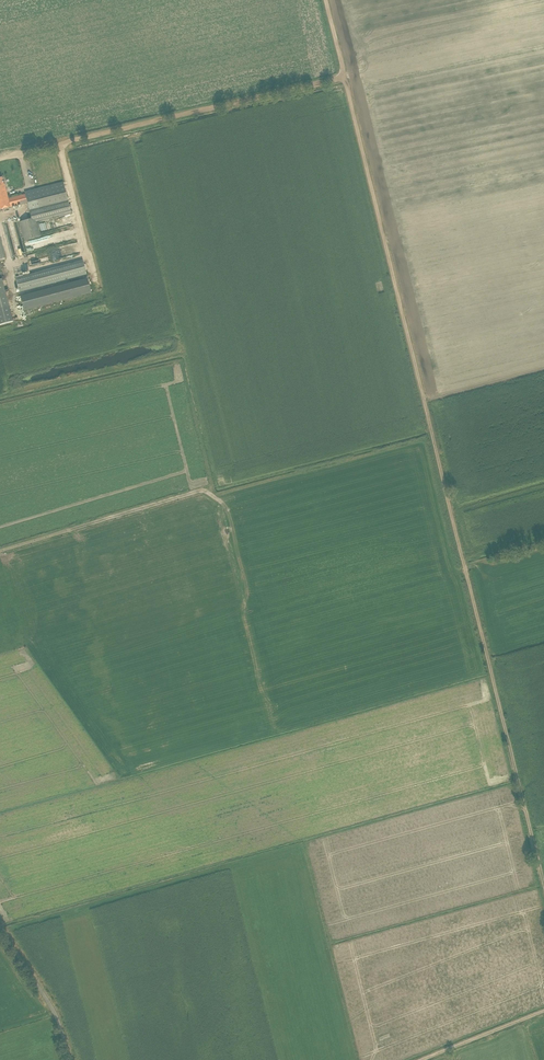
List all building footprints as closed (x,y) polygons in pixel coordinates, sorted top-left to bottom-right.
[(27,203),(31,219),(19,222),(24,241),(41,237),(37,222),(71,213),(63,182),(25,192),(25,194),(8,199),(4,184),(2,177),(0,178),(0,210),(27,203)] [(17,219),(2,223),(11,258),(26,254),(17,219)] [(28,255),(30,264),(50,261),(49,255),(45,256),(44,253),(41,253),(42,258),(37,259),(36,254),(28,255)] [(87,275),(83,260),(15,278),(19,293),(87,275)] [(92,293),(88,278),(20,296),(24,311),(92,293)] [(1,279),(0,280),(0,324),(13,321),(1,279)]
